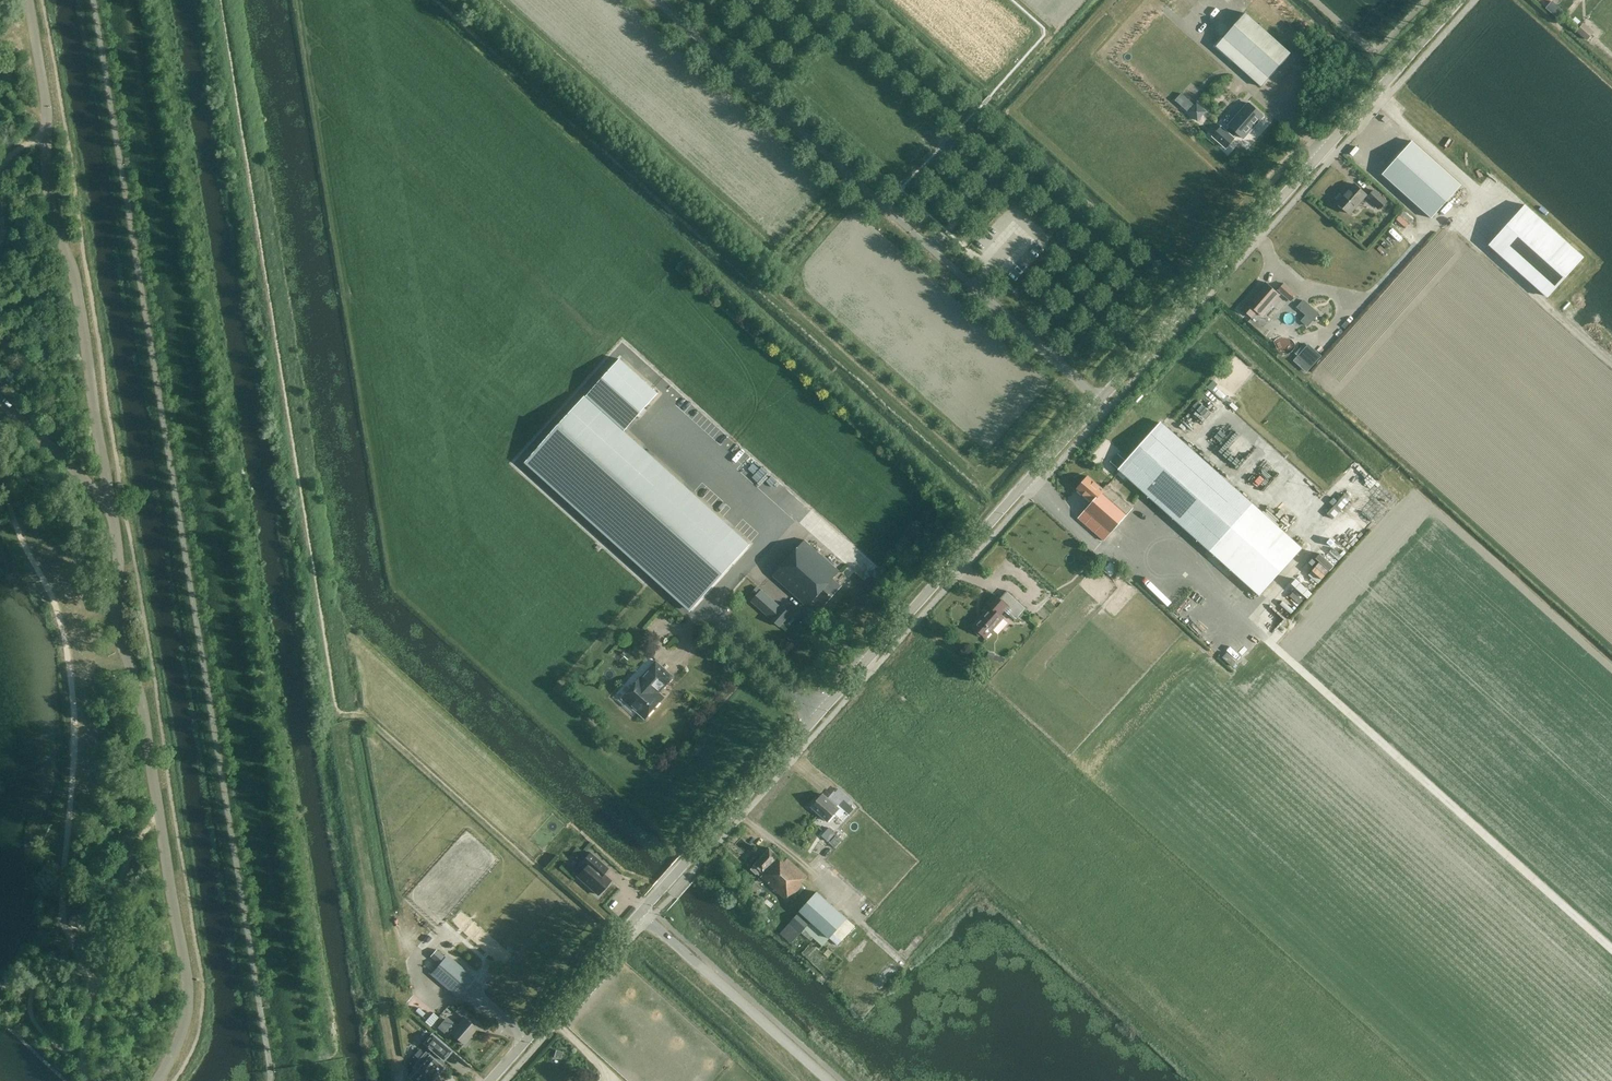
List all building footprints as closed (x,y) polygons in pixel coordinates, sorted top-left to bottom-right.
[(1558,16),(1564,8),(1553,0),(1552,0),(1546,8),(1558,16)] [(1261,87),(1291,54),(1245,13),(1216,46),(1261,87)] [(1583,26),(1578,31),(1588,40),(1593,35),(1583,26)] [(1337,71),(1332,77),(1342,86),(1347,80),(1337,71)] [(1263,116),(1249,103),(1229,125),(1230,126),(1225,131),(1221,127),(1213,136),(1226,148),(1234,139),(1233,138),(1237,133),(1243,138),(1263,116)] [(1198,121),(1206,112),(1197,104),(1189,112),(1198,121)] [(1262,131),(1276,117),(1270,111),(1256,125),(1262,131)] [(1209,129),(1212,133),(1221,126),(1218,122),(1209,129)] [(1412,141),(1382,174),(1432,218),(1461,185),(1412,141)] [(1349,214),(1366,195),(1354,184),(1337,202),(1349,214)] [(1387,202),(1373,190),(1367,196),(1381,209),(1387,202)] [(1582,256),(1525,205),(1489,245),(1546,296),(1582,256)] [(1247,303),(1241,309),(1251,318),(1256,312),(1261,316),(1269,307),(1273,311),(1278,306),(1273,302),(1280,295),(1266,282),(1253,297),(1252,297),(1246,303),(1247,303)] [(1290,302),(1291,302),(1294,304),(1299,297),(1297,295),(1284,283),(1277,291),(1290,302)] [(1319,314),(1303,300),(1296,308),(1305,316),(1300,321),(1307,327),(1319,314)] [(1295,359),(1307,370),(1320,355),(1305,344),(1295,354),(1295,359)] [(9,371),(15,364),(4,355),(0,359),(0,363),(9,371)] [(749,544),(624,431),(658,393),(620,359),(527,462),(690,609),(749,544)] [(1161,421),(1122,465),(1120,463),(1117,466),(1119,468),(1118,469),(1259,596),(1302,548),(1161,421)] [(1104,541),(1131,510),(1133,508),(1107,485),(1103,489),(1088,477),(1077,490),(1092,503),(1079,518),(1104,541)] [(1328,511),(1335,517),(1353,497),(1347,491),(1328,511)] [(816,614),(841,586),(833,579),(840,572),(805,540),(773,576),(816,614)] [(1337,542),(1329,550),(1339,559),(1347,551),(1337,542)] [(1101,572),(1103,570),(1111,577),(1118,568),(1110,562),(1106,559),(1097,569),(1101,572)] [(1309,574),(1320,582),(1326,573),(1316,565),(1309,574)] [(1298,594),(1311,579),(1301,570),(1273,600),(1289,615),(1304,600),(1298,594)] [(778,628),(791,613),(782,605),(780,607),(758,587),(753,592),(756,594),(749,602),(778,628)] [(990,606),(972,626),(986,638),(1007,614),(1014,621),(1027,608),(1008,590),(1000,599),(996,594),(988,603),(990,606)] [(650,655),(612,697),(634,717),(640,710),(647,717),(663,699),(656,692),(660,688),(662,689),(674,676),(656,661),(650,655)] [(828,822),(840,810),(825,795),(813,808),(828,822)] [(850,816),(856,810),(845,800),(839,806),(850,816)] [(801,884),(808,877),(788,858),(784,862),(770,849),(751,870),(756,874),(757,873),(788,901),(803,885),(801,884)] [(585,867),(577,876),(598,895),(611,880),(603,873),(608,868),(590,852),(580,863),(585,867)] [(801,933),(802,933),(811,940),(813,937),(823,946),(829,938),(834,933),(842,940),(855,926),(847,919),(818,892),(790,923),(801,933)] [(80,923),(81,920),(78,917),(73,917),(70,920),(70,924),(73,927),(77,927),(80,923)] [(446,957),(445,958),(436,949),(423,964),(433,972),(432,972),(458,994),(471,979),(446,957)] [(467,1011),(461,1005),(456,1011),(462,1016),(467,1011)] [(446,1015),(437,1026),(448,1036),(451,1033),(464,1044),(477,1029),(464,1018),(457,1025),(446,1015)] [(452,1051),(432,1034),(424,1043),(444,1060),(452,1051)] [(426,1052),(413,1067),(414,1069),(408,1077),(413,1080),(432,1080),(444,1067),(426,1052)]
